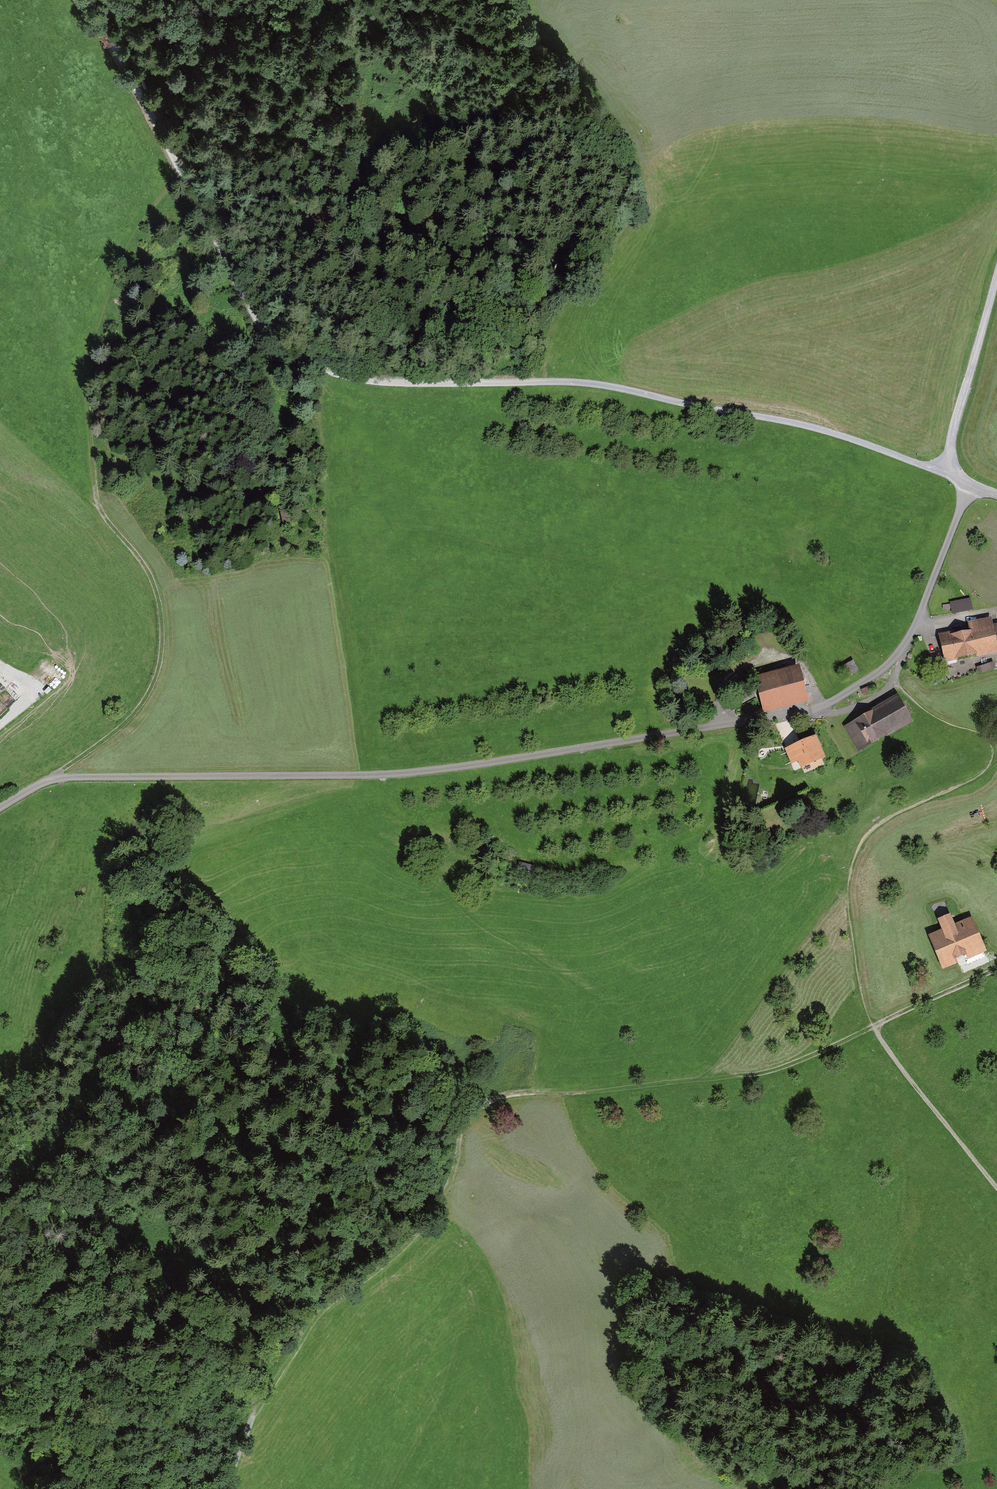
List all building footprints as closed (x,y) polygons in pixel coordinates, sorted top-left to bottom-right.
[(972,597),(951,600),(953,612),(974,609),(972,597)] [(994,625),(992,617),(968,622),(969,630),(940,636),(946,664),(976,657),(977,660),(996,656),(996,625),(994,625)] [(847,679),(859,672),(852,661),(840,669),(847,679)] [(992,668),(974,674),(976,681),(994,675),(992,668)] [(761,718),(807,706),(797,669),(752,681),(761,718)] [(844,728),(857,753),(912,725),(907,716),(912,713),(907,704),(900,708),(895,698),(871,711),(872,714),(844,728)] [(774,747),(781,744),(776,734),(769,737),(774,747)] [(815,740),(789,751),(798,772),(824,761),(815,740)] [(927,937),(943,973),(986,955),(972,920),(955,927),(950,916),(937,921),(941,931),(927,937)]
